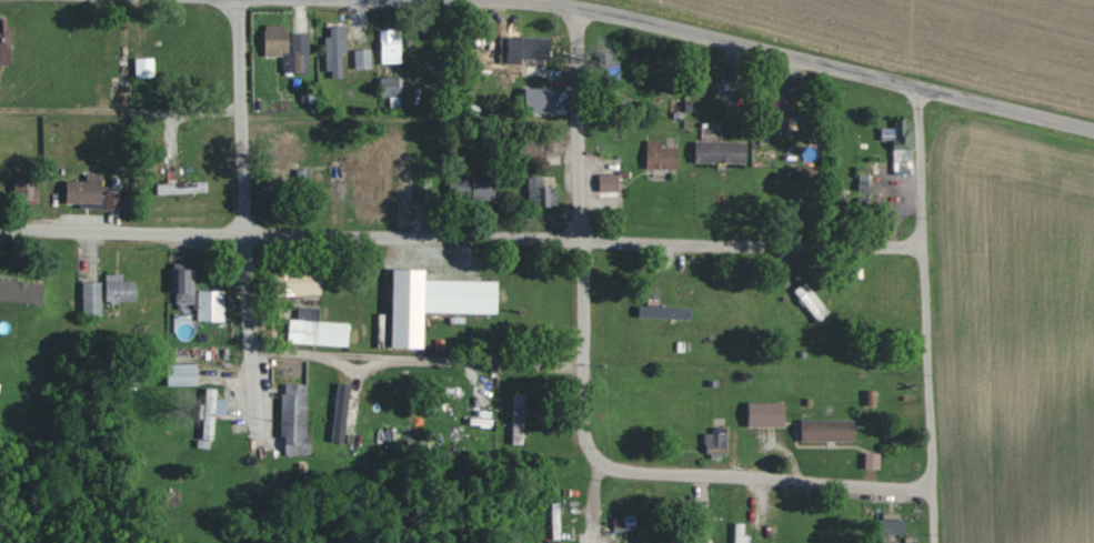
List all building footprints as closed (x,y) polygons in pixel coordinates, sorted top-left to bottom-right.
[(13,64),(11,17),(0,18),(0,64),(13,64)] [(309,33),(291,33),(291,24),(266,25),(266,55),(283,55),(284,72),(310,71),(309,33)] [(328,78),(344,77),(343,51),(348,51),(348,26),(331,27),(331,36),(327,36),(328,78)] [(381,31),(382,64),(403,63),(402,30),(381,31)] [(552,59),(552,36),(521,36),(520,58),(552,59)] [(372,68),(372,49),(355,50),(355,69),(372,68)] [(156,76),(155,57),(136,57),(137,77),(156,76)] [(380,77),(381,97),(401,96),(401,76),(380,77)] [(528,111),(558,112),(558,87),(528,86),(528,111)] [(799,102),(780,101),(780,115),(799,116),(799,102)] [(882,128),(882,140),(894,140),(894,163),(913,162),(912,119),(895,119),(895,128),(882,128)] [(291,151),(291,132),(273,132),(274,175),(297,174),(297,151),(291,151)] [(546,154),(563,153),(562,140),(546,140),(546,154)] [(679,168),(679,147),(662,147),(663,140),(647,140),(647,167),(679,168)] [(696,162),(748,163),(748,142),(697,140),(696,162)] [(87,173),(87,181),(67,180),(67,202),(102,203),(102,174),(87,173)] [(620,190),(619,173),(599,174),(600,191),(620,190)] [(465,197),(496,198),(497,177),(465,176),(465,197)] [(544,187),(544,176),(529,176),(530,206),(558,205),(558,186),(544,187)] [(208,181),(158,183),(158,194),(209,192),(208,181)] [(121,208),(121,190),(106,191),(107,209),(121,208)] [(173,267),(172,303),(196,303),(196,268),(173,267)] [(394,346),(426,347),(427,312),(499,313),(500,280),(427,279),(427,269),(395,268),(394,346)] [(322,295),(323,270),(280,269),(280,294),(322,295)] [(138,301),(137,281),(123,281),(123,273),(106,274),(107,302),(138,301)] [(0,278),(0,299),(42,305),(45,285),(0,278)] [(102,282),(83,282),(83,313),(103,313),(102,282)] [(793,293),(820,322),(832,311),(805,282),(793,293)] [(226,290),(198,289),(198,321),(225,321),(226,290)] [(641,305),(641,318),(693,319),(693,307),(661,306),(661,298),(650,298),(650,305),(641,305)] [(351,322),(320,321),(320,307),(298,306),(298,319),(290,319),(289,343),(350,346),(351,322)] [(200,385),(200,364),(170,363),(170,385),(200,385)] [(285,454),(311,455),(312,434),(307,433),(308,384),(283,383),(281,437),(285,437),(285,454)] [(350,383),(336,383),(334,441),(347,441),(350,383)] [(215,440),(216,415),(228,416),(229,399),(218,399),(218,388),(207,388),(207,404),(201,404),(200,419),(205,419),(204,439),(215,440)] [(514,445),(525,445),(526,393),(515,393),(514,445)] [(750,402),(751,427),(788,426),(787,401),(750,402)] [(802,440),(856,441),(857,419),(802,419),(802,440)] [(729,453),(728,427),(713,428),(713,433),(706,433),(707,454),(729,453)] [(881,469),(881,452),(866,452),(866,469),(881,469)] [(637,531),(637,515),(613,516),(614,533),(637,531)] [(750,522),(736,522),(735,542),(750,542),(750,522)]
